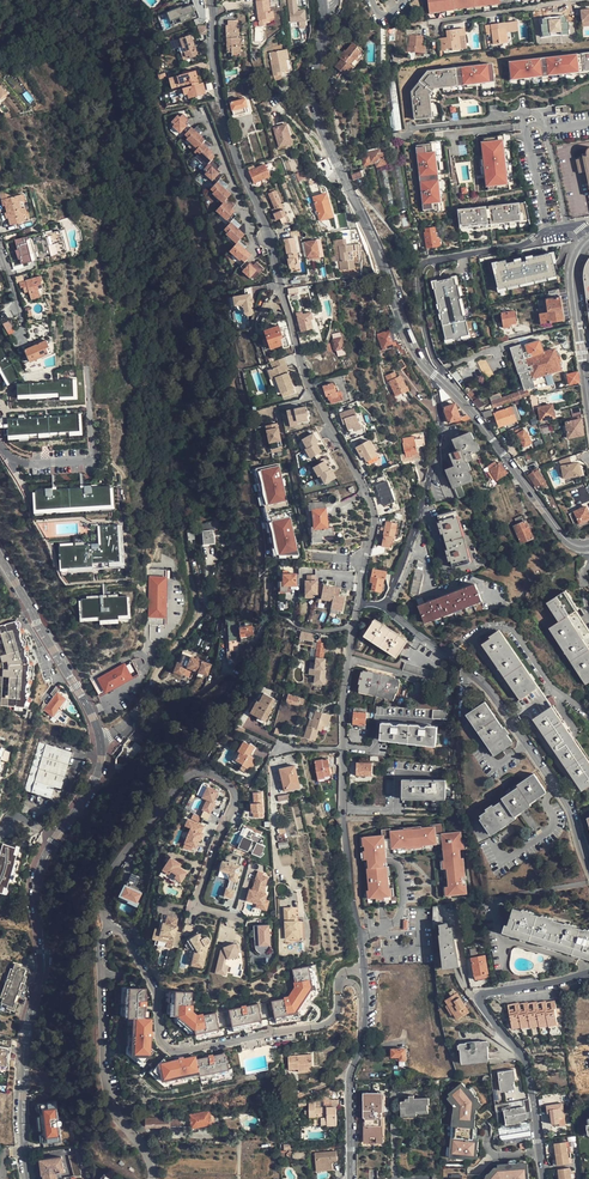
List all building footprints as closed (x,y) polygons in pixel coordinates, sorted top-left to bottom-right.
[(268,0),(256,0),(260,26),(267,25),(266,22),(266,19),(274,17),(273,11),(269,11),(268,0)] [(305,11),(300,12),(300,13),(298,13),(298,12),(297,0),(288,0),(291,25),(300,24),(299,19),(305,18),(306,18),(305,11)] [(429,10),(435,10),(442,9),(446,9),(455,7),(454,0),(428,0),(429,10)] [(197,16),(192,3),(169,12),(172,20),(174,19),(175,24),(197,16)] [(563,7),(554,8),(556,16),(556,18),(564,17),(563,7)] [(543,18),(556,16),(554,8),(542,9),(543,18)] [(581,9),(583,26),(588,25),(588,9),(581,9)] [(241,51),(240,37),(238,37),(238,19),(228,20),(228,24),(226,24),(227,52),(232,52),(240,51),(241,51)] [(507,37),(506,28),(510,27),(511,32),(518,31),(517,21),(505,22),(485,25),(487,35),(493,34),(494,44),(507,42),(507,37)] [(199,35),(207,34),(206,26),(197,27),(199,35)] [(377,26),(377,65),(385,64),(385,27),(377,26)] [(461,49),(459,35),(466,34),(465,27),(448,29),(449,37),(449,40),(446,40),(446,37),(440,38),(441,50),(444,50),(447,50),(447,48),(453,48),(453,50),(461,49)] [(407,50),(415,51),(422,51),(422,45),(423,34),(410,33),(410,45),(408,45),(407,50)] [(468,48),(466,34),(459,35),(461,49),(468,48)] [(190,56),(190,58),(195,57),(195,55),(197,54),(197,53),(191,36),(191,35),(174,40),(176,48),(179,47),(181,53),(185,52),(186,57),(190,56)] [(343,69),(346,72),(347,72),(352,66),(350,64),(361,52),(351,44),(346,50),(344,49),(341,54),(340,59),(341,59),(340,59),(339,68),(341,70),(343,69)] [(274,72),(282,71),(288,70),(287,59),(289,58),(287,49),(269,53),(273,73),(274,72)] [(587,54),(587,52),(563,55),(563,57),(556,57),(556,56),(531,59),(531,60),(524,61),(524,59),(510,61),(511,75),(511,76),(520,75),(520,77),(524,77),(542,75),(542,74),(548,73),(548,74),(552,74),(566,72),(571,72),(570,69),(579,68),(579,71),(588,70),(588,54),(587,54)] [(432,110),(430,102),(429,102),(429,98),(430,98),(429,92),(433,87),(439,86),(439,85),(443,85),(443,86),(452,85),(452,84),(463,83),(463,84),(467,83),(482,82),(486,81),(486,79),(494,78),(494,77),(493,63),(478,64),(478,66),(472,67),(472,65),(439,69),(440,70),(433,71),(433,69),(428,70),(412,91),(412,95),(414,95),(414,102),(413,102),(415,118),(430,117),(431,117),(430,111),(432,110)] [(201,77),(200,73),(199,69),(169,77),(172,88),(198,81),(197,77),(201,77)] [(383,71),(391,131),(401,129),(393,69),(383,71)] [(283,78),(282,71),(274,72),(275,80),(283,78)] [(206,93),(205,92),(202,83),(183,88),(186,99),(206,93)] [(429,92),(430,98),(434,98),(433,94),(435,93),(436,91),(436,90),(440,90),(439,86),(433,87),(429,92)] [(248,112),(245,98),(230,101),(234,115),(248,112)] [(570,112),(569,105),(556,107),(557,113),(570,112)] [(177,114),(171,121),(174,123),(172,125),(180,132),(182,131),(185,133),(191,126),(186,123),(189,119),(183,113),(180,116),(177,114)] [(288,133),(285,122),(275,125),(276,127),(272,128),(278,148),(291,145),(288,133)] [(191,126),(185,133),(188,136),(186,137),(197,147),(205,139),(200,134),(203,131),(197,126),(193,129),(191,126)] [(501,144),(503,144),(503,141),(513,140),(512,133),(504,134),(503,132),(498,133),(499,135),(500,134),(501,144)] [(499,135),(482,136),(483,141),(484,151),(482,151),(483,155),(485,176),(486,181),(487,180),(488,187),(488,190),(504,188),(506,188),(505,179),(507,178),(506,174),(504,149),(503,144),(501,144),(500,134),(499,135)] [(385,143),(384,137),(372,141),(374,146),(385,143)] [(197,147),(194,150),(208,162),(212,158),(214,156),(211,152),(212,151),(209,148),(212,145),(205,139),(197,147)] [(459,141),(461,154),(468,154),(467,140),(459,141)] [(432,151),(431,142),(430,142),(416,144),(418,158),(419,158),(420,165),(419,165),(421,190),(423,190),(424,197),(422,197),(424,211),(433,210),(438,210),(438,201),(440,201),(440,197),(437,173),(437,169),(435,155),(435,151),(432,151)] [(376,168),(385,165),(386,165),(383,152),(381,153),(380,149),(368,152),(370,156),(362,159),(364,166),(376,163),(376,168)] [(576,160),(580,174),(587,173),(588,182),(588,150),(587,152),(586,155),(583,156),(584,158),(576,160)] [(208,162),(203,168),(205,171),(204,173),(211,179),(213,177),(217,181),(222,175),(219,172),(220,170),(217,167),(220,164),(212,158),(208,162)] [(273,161),(277,175),(287,173),(283,159),(273,161)] [(270,176),(265,164),(249,171),(255,183),(270,176)] [(396,211),(385,165),(376,168),(388,213),(396,211)] [(307,178),(304,171),(297,174),(300,181),(307,178)] [(351,174),(353,180),(363,176),(361,171),(359,172),(351,174)] [(217,181),(210,188),(213,191),(212,193),(222,203),(227,198),(229,195),(224,190),(226,189),(217,181)] [(287,221),(273,190),(272,188),(267,190),(268,192),(267,193),(273,208),(274,210),(271,211),(275,220),(278,218),(280,224),(287,221)] [(7,212),(24,207),(21,194),(11,197),(9,189),(0,192),(0,195),(1,199),(4,199),(5,205),(7,212)] [(334,217),(327,193),(313,197),(321,221),(334,217)] [(235,205),(227,198),(222,203),(217,209),(225,216),(223,217),(226,220),(227,219),(230,222),(231,222),(236,215),(233,212),(231,211),(233,209),(232,208),(235,205)] [(442,211),(441,201),(440,201),(438,201),(438,210),(433,210),(433,212),(442,211)] [(518,220),(529,219),(525,201),(524,201),(524,202),(511,203),(511,205),(504,205),(504,204),(479,207),(479,208),(472,209),(472,207),(458,209),(459,224),(468,223),(468,225),(472,225),(490,223),(490,222),(495,222),(496,223),(514,221),(518,220)] [(7,212),(8,218),(10,225),(28,220),(24,207),(7,212)] [(225,216),(217,209),(216,210),(223,217),(225,216)] [(348,226),(346,212),(337,214),(340,228),(348,226)] [(239,229),(231,222),(230,222),(224,229),(227,231),(225,233),(236,243),(237,242),(243,236),(238,231),(239,229)] [(437,239),(435,227),(426,228),(426,232),(425,233),(427,247),(441,246),(440,238),(437,239)] [(22,264),(31,262),(71,251),(65,229),(47,234),(47,232),(16,240),(19,250),(16,251),(19,260),(21,259),(22,264)] [(294,258),(298,257),(294,238),(285,239),(290,270),(296,269),(294,258)] [(354,268),(353,262),(351,245),(347,245),(346,239),(333,240),(334,246),(337,246),(339,261),(340,270),(354,268)] [(319,255),(317,240),(304,242),(307,257),(319,255)] [(246,250),(237,242),(236,243),(231,249),(234,252),(232,253),(240,260),(241,259),(245,262),(251,254),(248,251),(247,253),(245,251),(246,250)] [(357,244),(351,245),(353,262),(359,262),(357,244)] [(331,262),(339,261),(337,246),(334,246),(328,247),(331,262)] [(555,259),(554,246),(542,248),(544,261),(555,259)] [(264,268),(257,261),(254,265),(252,264),(251,265),(249,263),(242,271),(250,278),(251,276),(254,279),(264,268)] [(23,281),(21,274),(13,276),(16,283),(23,281)] [(25,280),(29,295),(37,292),(39,291),(38,288),(43,287),(41,281),(42,280),(40,275),(25,280)] [(456,285),(454,277),(434,282),(436,289),(433,289),(437,303),(439,303),(440,309),(438,310),(440,315),(441,314),(442,320),(441,320),(446,340),(454,338),(455,340),(462,338),(461,336),(470,334),(465,315),(463,316),(459,299),(461,299),(457,285),(456,285)] [(545,299),(547,312),(549,322),(563,320),(558,290),(550,291),(550,294),(546,295),(546,299),(545,299)] [(247,294),(235,296),(237,305),(242,304),(245,306),(247,313),(250,315),(253,314),(255,311),(253,302),(253,298),(252,294),(247,295),(247,294)] [(296,313),(301,332),(313,329),(311,319),(313,319),(312,312),(303,314),(302,311),(296,313)] [(509,324),(516,323),(514,311),(501,313),(503,328),(510,327),(509,324)] [(540,323),(549,322),(547,312),(539,313),(540,323)] [(3,323),(10,334),(16,330),(10,319),(3,323)] [(27,322),(29,331),(41,329),(39,319),(27,322)] [(287,336),(283,338),(279,326),(265,330),(271,349),(283,345),(284,347),(290,345),(287,336)] [(396,345),(399,356),(409,353),(402,339),(397,327),(377,334),(383,350),(396,345)] [(344,348),(340,334),(333,335),(334,339),(333,339),(336,350),(344,348)] [(506,335),(494,338),(496,344),(507,341),(506,335)] [(0,340),(0,374),(7,386),(21,378),(0,340)] [(51,353),(50,350),(46,340),(25,350),(30,362),(51,353)] [(518,373),(524,389),(524,390),(527,390),(535,387),(532,381),(531,381),(525,359),(520,345),(510,348),(518,374),(518,373)] [(554,349),(525,359),(531,381),(532,381),(534,380),(534,378),(536,378),(540,393),(554,388),(549,373),(560,369),(554,349)] [(376,363),(383,361),(381,356),(379,356),(377,350),(372,351),(376,363)] [(288,373),(289,372),(284,358),(271,363),(271,365),(275,364),(276,368),(273,369),(268,371),(271,379),(275,378),(281,392),(282,397),(295,392),(293,388),(288,373)] [(491,376),(484,359),(475,360),(483,379),(491,376)] [(404,367),(399,361),(396,363),(401,370),(404,367)] [(461,380),(454,371),(450,374),(458,383),(461,380)] [(580,383),(578,372),(567,375),(569,384),(580,383)] [(400,389),(405,387),(400,376),(389,381),(394,392),(400,389)] [(75,380),(16,383),(16,400),(76,398),(75,380)] [(337,397),(333,383),(323,386),(326,397),(327,397),(328,400),(329,399),(331,403),(343,400),(341,396),(337,397)] [(449,399),(450,398),(442,389),(439,390),(441,401),(444,401),(449,399)] [(520,398),(528,396),(529,395),(527,390),(524,390),(524,389),(518,391),(518,392),(520,398)] [(490,396),(494,408),(520,398),(518,392),(505,396),(502,397),(500,393),(490,396)] [(448,402),(452,400),(450,398),(449,399),(444,401),(441,401),(443,408),(449,406),(448,402)] [(478,398),(476,398),(472,401),(478,408),(483,406),(485,404),(485,403),(483,404),(478,398)] [(454,404),(449,406),(443,408),(445,412),(449,423),(455,421),(456,424),(470,419),(467,415),(460,418),(454,404)] [(516,404),(513,405),(518,420),(521,419),(516,404)] [(553,405),(538,408),(540,421),(555,418),(553,405)] [(569,409),(572,417),(580,415),(581,415),(578,406),(569,409)] [(307,415),(306,411),(305,407),(287,411),(290,423),(297,421),(298,422),(308,420),(307,415)] [(511,407),(494,413),(499,427),(516,421),(511,407)] [(340,413),(343,420),(345,419),(346,423),(348,430),(353,428),(354,431),(360,429),(353,409),(340,413)] [(490,410),(483,413),(484,418),(492,415),(490,410)] [(81,413),(7,418),(8,441),(83,436),(81,413)] [(584,435),(581,415),(580,415),(572,417),(566,419),(569,438),(584,435)] [(278,422),(267,424),(271,447),(282,445),(280,432),(277,433),(276,428),(279,427),(278,422)] [(550,432),(549,424),(539,427),(541,434),(550,432)] [(523,447),(531,443),(522,427),(514,432),(523,447)] [(323,452),(315,432),(301,438),(309,458),(323,452)] [(451,489),(455,499),(470,495),(476,493),(466,471),(468,471),(465,462),(470,460),(468,455),(478,451),(470,432),(452,439),(457,451),(449,454),(455,466),(445,470),(453,489),(451,489)] [(412,455),(417,454),(416,446),(425,444),(424,439),(415,440),(415,441),(406,443),(403,443),(406,458),(412,457),(412,455)] [(377,455),(369,441),(356,448),(361,457),(364,456),(366,461),(377,455)] [(572,464),(570,456),(560,460),(561,466),(562,466),(564,473),(570,472),(571,476),(583,474),(582,469),(581,469),(580,463),(572,464)] [(323,484),(337,478),(332,467),(330,468),(326,460),(314,465),(323,484)] [(507,473),(506,471),(500,462),(497,464),(495,462),(487,467),(497,480),(507,473)] [(266,505),(288,500),(280,463),(256,469),(257,475),(260,475),(266,505)] [(543,487),(546,485),(544,481),(545,481),(537,469),(527,473),(529,475),(528,475),(536,487),(541,484),(543,487)] [(378,490),(371,493),(374,500),(380,498),(382,503),(394,499),(386,475),(377,479),(379,483),(376,484),(378,490)] [(431,483),(438,503),(446,501),(438,481),(431,483)] [(113,487),(33,492),(34,514),(115,509),(113,487)] [(580,524),(588,520),(588,513),(586,506),(575,512),(580,524)] [(326,508),(324,508),(315,508),(313,509),(313,515),(314,522),(314,526),(314,528),(328,527),(326,508)] [(437,516),(451,566),(467,563),(453,511),(437,516)] [(394,538),(397,523),(386,521),(381,546),(388,548),(389,544),(391,544),(392,538),(394,538)] [(533,538),(531,534),(526,521),(514,527),(521,543),(533,538)] [(98,545),(60,547),(61,571),(125,567),(122,524),(97,525),(98,545)] [(332,527),(328,527),(314,528),(314,526),(311,526),(312,542),(322,541),(322,535),(333,534),(332,527)] [(204,544),(214,543),(214,540),(213,535),(212,531),(203,531),(204,544)] [(168,617),(168,569),(150,569),(150,617),(168,617)] [(385,579),(387,572),(373,569),(370,583),(373,583),(372,590),(381,592),(384,579),(385,579)] [(418,595),(422,577),(423,575),(415,573),(410,593),(418,595)] [(289,588),(299,588),(299,585),(296,585),(296,574),(283,574),(283,581),(281,581),(281,591),(289,591),(289,588)] [(318,593),(317,584),(316,584),(316,579),(315,574),(306,574),(306,576),(309,576),(309,584),(305,584),(305,593),(312,593),(318,593)] [(481,601),(475,585),(424,604),(422,599),(417,600),(425,622),(481,601)] [(320,598),(325,599),(331,600),(333,587),(327,586),(326,588),(322,587),(320,598)] [(340,588),(333,587),(331,600),(331,603),(330,608),(336,609),(342,610),(344,597),(338,596),(340,588)] [(585,625),(565,594),(549,605),(559,621),(549,628),(585,684),(588,682),(588,631),(585,625)] [(119,619),(131,618),(130,595),(82,597),(83,621),(119,620),(119,619)] [(238,655),(236,619),(226,616),(226,621),(228,621),(228,624),(230,658),(236,658),(238,655)] [(24,706),(27,706),(30,700),(30,699),(30,697),(29,696),(28,695),(29,692),(28,688),(31,681),(31,680),(31,679),(30,678),(29,677),(31,674),(30,670),(31,666),(31,662),(33,662),(33,661),(32,660),(30,659),(30,655),(28,653),(28,647),(28,645),(27,644),(26,644),(25,643),(25,639),(22,637),(23,630),(22,628),(21,627),(19,627),(20,622),(17,619),(16,619),(14,620),(15,623),(16,623),(16,627),(17,627),(17,631),(18,631),(18,635),(19,640),(21,640),(21,643),(22,643),(21,647),(23,647),(23,651),(23,653),(25,653),(26,659),(25,659),(26,661),(26,663),(27,663),(27,669),(26,669),(26,672),(27,672),(26,676),(25,680),(26,681),(25,684),(25,690),(26,690),(25,694),(26,695),(24,698),(26,699),(24,703),(24,706)] [(6,652),(0,654),(0,658),(1,662),(6,660),(7,664),(26,661),(25,659),(26,659),(25,653),(23,653),(23,651),(23,647),(21,647),(22,643),(21,643),(21,640),(19,640),(18,635),(18,631),(17,631),(17,627),(16,627),(16,623),(15,623),(14,620),(0,624),(0,634),(6,652)] [(367,634),(366,635),(368,636),(398,656),(407,642),(384,627),(375,621),(367,634)] [(241,639),(247,639),(247,636),(253,635),(252,626),(240,627),(241,639)] [(313,637),(313,635),(312,635),(313,633),(302,631),(300,638),(301,639),(313,641),(313,638),(313,637)] [(552,706),(547,699),(542,692),(539,687),(537,688),(499,633),(483,644),(583,790),(588,786),(588,761),(552,706)] [(315,643),(315,644),(314,649),(317,649),(316,657),(323,658),(325,639),(320,638),(318,643),(315,643)] [(180,662),(176,660),(172,671),(189,677),(191,673),(196,675),(197,670),(204,673),(206,674),(209,667),(207,666),(208,662),(191,655),(191,654),(184,651),(180,662)] [(138,673),(130,660),(91,682),(99,695),(138,673)] [(7,697),(0,696),(0,702),(0,704),(24,706),(24,703),(26,699),(24,698),(26,695),(25,694),(26,690),(25,690),(25,684),(26,681),(25,680),(26,676),(27,672),(26,672),(26,669),(27,669),(27,663),(26,663),(26,661),(7,664),(7,668),(2,668),(2,676),(8,676),(7,697)] [(432,671),(423,669),(405,663),(403,671),(429,678),(432,671)] [(359,690),(360,690),(395,698),(400,680),(364,671),(359,690)] [(100,697),(139,675),(138,673),(99,695),(100,697)] [(8,676),(2,676),(0,696),(7,697),(8,676)] [(57,691),(59,688),(56,685),(50,693),(54,695),(50,700),(59,706),(66,697),(57,691)] [(394,700),(395,698),(360,690),(360,692),(394,700)] [(271,706),(273,702),(275,699),(264,693),(259,701),(257,700),(250,712),(265,720),(272,707),(271,706)] [(287,701),(303,706),(305,697),(289,693),(287,701)] [(552,696),(547,699),(552,706),(556,703),(552,696)] [(53,715),(59,706),(50,700),(47,704),(43,701),(38,709),(41,712),(44,709),(53,715)] [(495,753),(513,741),(508,735),(507,733),(504,728),(503,728),(485,702),(468,713),(486,739),(495,753)] [(54,716),(62,708),(59,706),(53,715),(54,716)] [(360,729),(366,730),(367,707),(355,706),(353,724),(358,724),(358,727),(360,728),(360,729)] [(448,719),(449,711),(434,710),(434,718),(448,719)] [(311,726),(308,725),(307,728),(304,737),(315,740),(318,729),(321,730),(322,725),(327,727),(330,715),(315,711),(313,719),(311,726)] [(467,714),(494,754),(495,753),(486,739),(468,713),(467,714)] [(426,727),(424,727),(421,727),(421,726),(399,724),(399,726),(394,725),(393,724),(382,723),(381,738),(390,739),(391,740),(408,740),(409,742),(418,742),(418,743),(427,743),(428,742),(437,743),(438,727),(427,726),(426,727)] [(33,779),(43,743),(37,741),(23,789),(49,797),(52,785),(33,779)] [(242,765),(250,770),(256,759),(250,755),(255,746),(249,743),(244,741),(232,761),(241,766),(242,765)] [(495,753),(494,754),(495,756),(514,743),(513,741),(495,753)] [(135,742),(127,754),(134,759),(142,746),(135,742)] [(69,751),(43,743),(33,779),(52,785),(59,787),(69,751)] [(331,776),(331,775),(330,773),(328,760),(316,762),(318,779),(325,778),(325,777),(331,776)] [(373,776),(373,774),(373,773),(373,764),(357,764),(357,776),(373,776)] [(295,765),(280,769),(282,779),(285,791),(301,788),(299,780),(295,765)] [(513,814),(530,803),(529,801),(546,790),(534,774),(517,785),(519,787),(502,798),(503,800),(494,806),(487,810),(481,815),(482,818),(481,819),(491,833),(515,816),(513,814)] [(403,797),(446,797),(446,780),(403,780),(403,797)] [(214,801),(219,790),(208,785),(203,797),(208,799),(202,812),(203,813),(202,815),(209,818),(216,802),(214,801)] [(547,792),(546,790),(529,801),(530,803),(547,792)] [(264,816),(263,792),(254,792),(255,803),(252,803),(252,811),(254,811),(254,816),(264,816)] [(531,805),(530,803),(513,814),(515,816),(528,807),(531,805)] [(199,822),(201,817),(194,814),(192,819),(189,818),(186,825),(192,827),(184,846),(193,850),(194,846),(197,847),(206,825),(199,822)] [(516,818),(515,816),(491,833),(492,835),(516,818)] [(450,894),(467,893),(460,832),(444,833),(443,823),(430,824),(430,827),(421,828),(421,826),(403,828),(404,830),(390,831),(390,828),(381,829),(382,835),(364,837),(365,846),(365,850),(366,859),(368,859),(369,868),(367,868),(368,881),(370,881),(370,885),(368,885),(369,890),(370,898),(375,897),(384,896),(390,896),(389,888),(387,866),(383,866),(383,862),(382,858),(386,857),(386,849),(396,848),(396,851),(408,850),(408,851),(427,849),(426,848),(435,847),(435,844),(442,843),(444,859),(445,868),(444,868),(445,877),(447,877),(449,877),(450,885),(447,886),(446,886),(447,895),(450,894)] [(263,843),(266,834),(244,827),(238,848),(262,855),(266,844),(263,843)] [(0,850),(0,893),(6,894),(18,849),(2,844),(0,850)] [(180,866),(182,863),(172,856),(163,868),(170,873),(172,870),(178,873),(176,877),(182,881),(188,871),(180,866)] [(242,864),(223,859),(221,869),(230,872),(231,874),(225,895),(233,897),(242,864)] [(256,869),(249,901),(257,903),(256,907),(268,910),(270,899),(265,898),(270,876),(264,875),(265,871),(256,869)] [(124,898),(121,907),(134,912),(144,890),(125,883),(120,896),(124,898)] [(305,940),(304,919),(299,919),(299,906),(284,907),(285,940),(305,940)] [(577,929),(576,928),(514,909),(507,930),(534,938),(534,939),(588,956),(588,932),(577,929)] [(157,938),(156,943),(173,947),(173,945),(179,946),(182,932),(178,931),(179,925),(164,921),(162,928),(156,927),(153,937),(157,938)] [(460,967),(459,963),(453,927),(449,928),(448,923),(439,925),(441,935),(439,935),(444,969),(453,968),(460,967)] [(271,944),(270,924),(259,924),(261,944),(271,944)] [(190,964),(204,968),(211,937),(191,932),(188,946),(194,947),(190,964)] [(240,954),(236,943),(225,946),(225,947),(221,949),(216,972),(227,974),(229,964),(226,964),(227,958),(229,958),(240,954)] [(484,974),(487,974),(489,973),(486,955),(472,958),(475,976),(484,974)] [(272,1001),(276,1021),(282,1020),(293,1017),(299,1016),(299,1014),(298,1011),(300,1011),(302,1007),(311,994),(312,992),(311,988),(315,987),(317,987),(316,983),(314,971),(313,965),(290,970),(292,982),(291,982),(292,987),(285,997),(281,998),(281,999),(272,1001)] [(0,1005),(0,1009),(11,1013),(13,1007),(12,1007),(15,1000),(18,994),(17,994),(19,987),(20,988),(22,981),(22,980),(24,974),(12,970),(0,1005)] [(500,976),(501,983),(536,978),(535,970),(500,976)] [(11,1021),(27,975),(24,974),(22,980),(22,981),(20,988),(19,987),(17,994),(18,994),(15,1000),(12,1007),(13,1007),(11,1013),(0,1009),(0,1017),(11,1021)] [(144,1066),(154,1054),(151,1051),(151,1043),(149,1043),(149,1038),(153,1039),(153,1034),(151,1034),(152,1022),(143,1022),(143,1014),(144,1009),(146,1009),(146,1004),(144,1004),(144,992),(126,991),(125,991),(125,997),(125,1009),(124,1020),(124,1021),(128,1021),(132,1021),(132,1027),(131,1039),(131,1050),(131,1056),(138,1061),(144,1066)] [(449,1005),(454,1013),(458,1019),(469,1012),(457,993),(446,1000),(449,1005)] [(191,1007),(191,994),(171,994),(171,1005),(170,1017),(177,1017),(177,1021),(191,1033),(195,1032),(197,1039),(208,1036),(219,1034),(220,1034),(215,1014),(203,1017),(203,1015),(197,1017),(192,1013),(192,1007),(191,1007)] [(314,995),(311,994),(302,1007),(305,1009),(308,1004),(307,1003),(309,1000),(310,1001),(314,995)] [(539,1010),(537,1001),(532,1002),(534,1010),(530,1011),(528,1002),(524,1003),(525,1010),(521,1011),(519,1003),(515,1003),(516,1011),(510,1012),(513,1028),(521,1026),(521,1028),(530,1026),(531,1027),(540,1025),(540,1026),(548,1025),(549,1026),(558,1024),(555,1009),(556,1008),(555,1004),(555,1000),(551,1001),(552,1008),(548,1009),(546,1001),(542,1001),(543,1009),(539,1010)] [(261,1003),(263,1019),(269,1018),(267,1002),(261,1003)] [(241,1009),(229,1011),(234,1031),(240,1029),(251,1027),(262,1025),(262,1024),(258,1005),(246,1007),(246,1006),(241,1007),(241,1009)] [(191,1033),(177,1021),(177,1026),(181,1029),(182,1028),(184,1030),(183,1031),(187,1034),(191,1033)] [(489,1058),(488,1046),(487,1041),(481,1042),(467,1044),(467,1043),(460,1044),(461,1049),(462,1061),(488,1059),(489,1058)] [(406,1060),(406,1049),(392,1049),(392,1057),(400,1057),(400,1060),(406,1060)] [(5,1055),(4,1067),(0,1067),(0,1071),(7,1072),(8,1065),(9,1062),(9,1053),(0,1052),(0,1054),(5,1055)] [(168,1065),(164,1061),(154,1073),(153,1074),(159,1079),(166,1085),(172,1084),(183,1081),(195,1079),(201,1077),(201,1081),(202,1081),(208,1080),(219,1077),(230,1075),(229,1071),(226,1057),(224,1058),(223,1056),(214,1058),(213,1056),(209,1057),(209,1060),(205,1061),(197,1063),(196,1059),(184,1061),(184,1059),(179,1060),(180,1063),(175,1064),(168,1065)] [(299,1068),(312,1067),(314,1067),(313,1056),(289,1058),(290,1068),(290,1069),(299,1068)] [(144,1066),(138,1061),(136,1064),(143,1070),(146,1067),(144,1066)] [(233,1070),(229,1071),(230,1075),(219,1077),(220,1080),(234,1077),(233,1070)] [(515,1088),(515,1087),(513,1077),(516,1076),(514,1070),(499,1072),(500,1079),(501,1079),(503,1088),(510,1087),(510,1088),(515,1088)] [(154,1073),(152,1072),(150,1075),(157,1082),(159,1079),(153,1074),(154,1073)] [(456,1114),(455,1126),(474,1128),(474,1127),(471,1127),(471,1120),(474,1120),(475,1114),(472,1113),(472,1109),(475,1110),(477,1108),(475,1106),(479,1102),(474,1096),(468,1089),(466,1090),(461,1083),(448,1094),(449,1096),(455,1103),(453,1105),(454,1106),(453,1114),(456,1114)] [(365,1137),(382,1137),(382,1134),(383,1134),(383,1117),(382,1117),(382,1112),(383,1112),(383,1100),(379,1100),(379,1095),(367,1095),(367,1100),(363,1100),(364,1134),(365,1134),(365,1137)] [(417,1111),(428,1110),(428,1105),(430,1105),(429,1098),(415,1098),(414,1096),(409,1096),(410,1101),(401,1101),(402,1107),(405,1107),(406,1114),(417,1113),(417,1111)] [(449,1096),(447,1098),(453,1105),(455,1103),(449,1096)] [(507,1113),(508,1122),(523,1120),(527,1119),(526,1112),(531,1112),(529,1099),(496,1105),(497,1112),(506,1110),(507,1113)] [(310,1118),(322,1118),(327,1118),(328,1126),(337,1126),(337,1108),(333,1108),(333,1101),(310,1101),(310,1118)] [(38,1105),(43,1144),(61,1142),(57,1103),(38,1105)] [(561,1123),(561,1125),(566,1125),(563,1104),(547,1106),(548,1113),(551,1112),(553,1124),(561,1123)] [(146,1128),(188,1127),(190,1133),(196,1132),(195,1127),(212,1124),(210,1116),(209,1112),(190,1115),(190,1117),(145,1118),(146,1128)] [(528,1122),(498,1127),(499,1134),(517,1132),(533,1129),(532,1121),(528,1122)] [(474,1128),(455,1126),(454,1138),(451,1138),(450,1147),(449,1156),(449,1157),(465,1159),(465,1157),(468,1157),(469,1154),(477,1155),(478,1140),(475,1139),(470,1139),(470,1135),(473,1136),(474,1128)] [(533,1131),(499,1136),(501,1144),(516,1142),(535,1139),(533,1131)] [(556,1148),(556,1153),(571,1152),(570,1147),(568,1147),(567,1141),(555,1143),(556,1148)] [(338,1160),(337,1151),(315,1153),(317,1167),(327,1166),(327,1170),(333,1170),(333,1163),(331,1163),(331,1161),(332,1160),(338,1160)] [(571,1156),(571,1152),(556,1153),(557,1158),(558,1164),(570,1163),(569,1156),(571,1156)] [(68,1157),(73,1176),(81,1175),(76,1156),(68,1157)] [(57,1173),(60,1173),(60,1172),(64,1172),(64,1167),(62,1167),(61,1158),(40,1161),(42,1178),(58,1178),(57,1173)] [(528,1169),(524,1169),(524,1163),(517,1163),(508,1164),(504,1164),(504,1170),(500,1170),(499,1168),(498,1168),(494,1168),(485,1178),(529,1178),(528,1169)] [(559,1178),(573,1178),(572,1174),(570,1174),(569,1169),(557,1170),(558,1176),(559,1178)]
